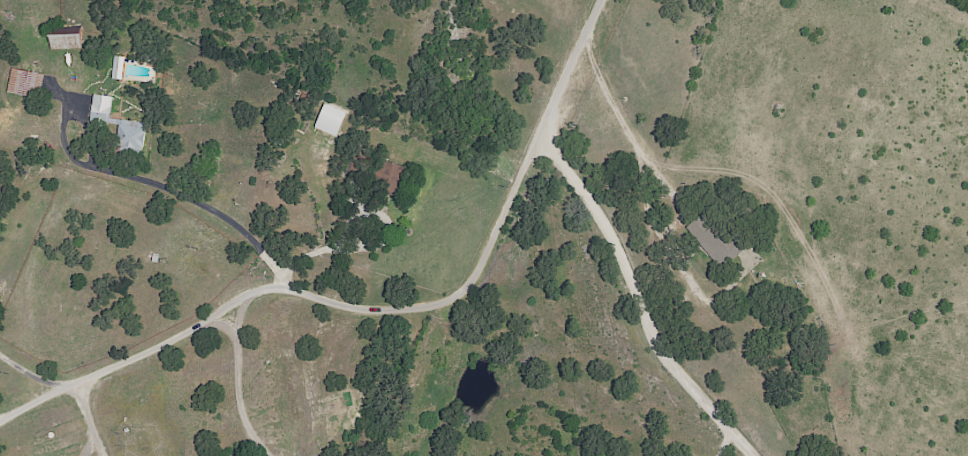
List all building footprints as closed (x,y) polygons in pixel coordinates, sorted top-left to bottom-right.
[(49,35),(50,49),(82,48),(81,34),(49,35)] [(125,57),(114,55),(111,78),(122,79),(125,57)] [(12,67),(7,92),(38,98),(44,68),(30,65),(29,70),(12,67)] [(113,96),(93,94),(90,122),(120,125),(117,147),(143,150),(146,122),(110,118),(113,96)] [(315,130),(339,136),(345,110),(322,104),(315,130)] [(397,193),(407,168),(386,160),(376,185),(397,193)] [(740,237),(730,245),(702,212),(687,226),(724,270),(750,248),(740,237)]
